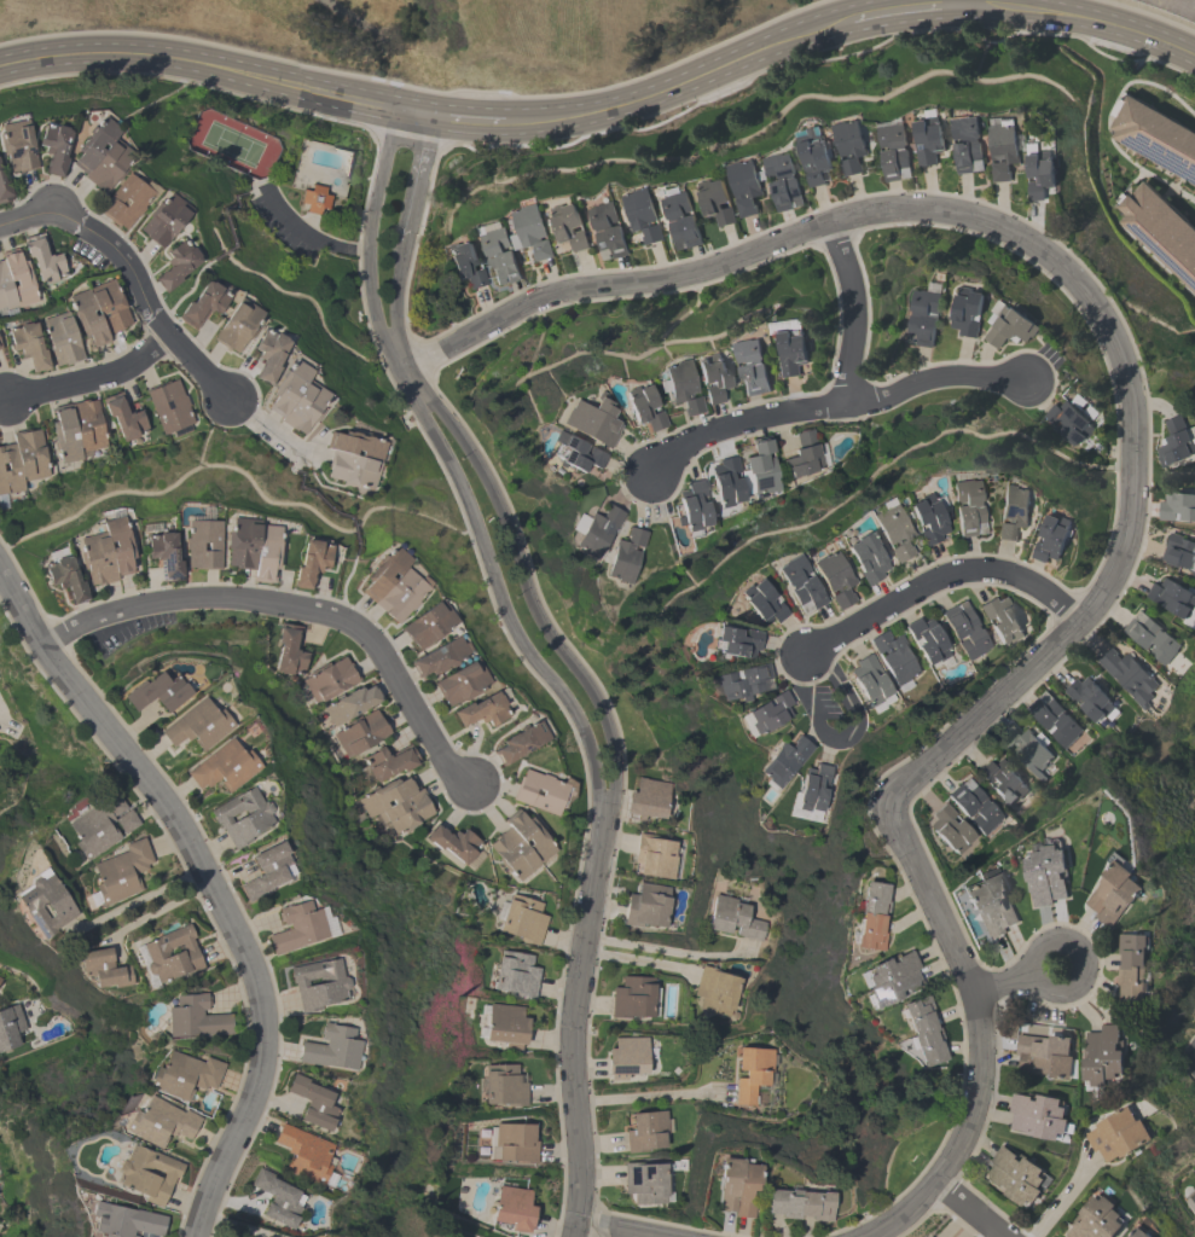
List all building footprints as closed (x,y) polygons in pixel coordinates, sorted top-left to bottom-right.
[(1123,92),(1194,132),(1194,185),(1109,138),(1114,130),(1108,127),(1115,116),(1109,112),(1123,92)] [(918,167),(916,150),(917,150),(912,122),(923,121),(923,118),(938,116),(939,124),(940,123),(945,151),(935,152),(936,164),(918,167)] [(958,174),(953,143),(962,141),(962,138),(953,139),(950,118),(969,116),(969,117),(976,117),(982,169),(973,170),(974,172),(958,174)] [(114,139),(83,174),(70,164),(79,153),(75,151),(79,146),(83,139),(85,140),(88,135),(86,133),(91,127),(92,128),(101,117),(120,130),(114,139)] [(1019,163),(1008,164),(1008,170),(1010,170),(1010,180),(992,181),(991,163),(997,163),(997,159),(991,159),(988,126),(1002,126),(1002,120),(1014,118),(1016,156),(1019,155),(1019,163)] [(1,156),(0,150),(0,125),(25,120),(35,169),(17,173),(16,170),(8,173),(4,155),(1,156)] [(866,155),(857,157),(859,164),(862,163),(863,172),(842,176),(839,161),(854,157),(853,153),(839,157),(831,124),(845,121),(846,123),(857,120),(866,155)] [(903,124),(911,178),(883,181),(880,151),(888,150),(888,146),(880,147),(876,127),(895,123),(895,124),(903,124)] [(35,145),(37,137),(39,137),(42,124),(53,127),(53,126),(64,129),(64,130),(68,132),(68,133),(69,133),(62,158),(65,159),(60,178),(58,176),(58,178),(52,176),(52,175),(43,173),(46,168),(45,167),(46,162),(47,162),(48,158),(47,158),(47,155),(41,153),(42,147),(35,145)] [(830,168),(820,170),(820,172),(828,170),(830,179),(823,180),(824,182),(808,187),(795,137),(807,134),(806,129),(813,127),(816,135),(820,134),(822,143),(824,143),(830,168)] [(83,174),(114,139),(134,155),(126,165),(128,168),(117,182),(115,180),(104,193),(97,187),(97,188),(82,178),(83,174)] [(1054,187),(1043,187),(1044,199),(1028,201),(1027,181),(1034,181),(1033,178),(1027,179),(1025,155),(1027,155),(1026,144),(1037,143),(1038,151),(1050,151),(1051,159),(1052,159),(1054,187)] [(764,158),(782,153),(782,155),(789,152),(795,174),(793,174),(794,178),(795,176),(802,204),(796,207),(794,202),(791,202),(793,208),(778,211),(764,158)] [(726,165),(741,162),(741,163),(753,159),(760,188),(762,188),(764,194),(752,197),(754,204),(755,204),(758,213),(739,217),(735,201),(736,201),(726,165)] [(153,193),(124,231),(118,226),(117,227),(108,221),(109,220),(98,211),(127,173),(153,193)] [(11,201),(0,204),(0,178),(1,182),(6,181),(11,201)] [(719,227),(715,215),(709,217),(709,216),(706,217),(703,211),(704,211),(703,207),(702,205),(701,202),(702,201),(700,193),(701,192),(698,182),(710,179),(712,182),(724,180),(730,202),(721,204),(723,209),(732,207),(736,222),(719,227)] [(1143,181),(1194,231),(1194,295),(1118,220),(1123,215),(1114,207),(1127,192),(1130,194),(1143,181)] [(304,211),(306,205),(301,204),(303,191),(309,192),(312,184),(325,187),(323,194),(330,197),(326,210),(319,208),(318,214),(304,211)] [(632,232),(622,196),(634,192),(634,191),(649,186),(657,219),(643,223),(644,227),(660,223),(665,239),(663,239),(646,244),(645,244),(643,237),(644,236),(643,228),(632,232)] [(702,243),(688,248),(686,242),(683,243),(684,248),(677,250),(668,225),(671,223),(669,219),(667,220),(661,199),(668,197),(668,196),(686,191),(692,210),(684,213),(685,216),(694,214),(702,243)] [(191,210),(161,249),(145,237),(145,236),(139,230),(149,217),(147,216),(158,202),(161,204),(169,193),(191,210)] [(535,197),(546,236),(541,237),(543,240),(549,238),(553,256),(535,261),(533,252),(535,252),(533,244),(515,250),(510,234),(518,232),(512,213),(523,209),(521,201),(535,197)] [(603,261),(594,233),(597,233),(596,228),(593,230),(588,209),(594,207),(594,205),(614,201),(628,254),(613,257),(611,252),(609,254),(610,259),(603,261)] [(588,248),(573,251),(570,240),(559,243),(552,217),(555,216),(552,208),(563,204),(564,207),(576,204),(588,248)] [(495,286),(480,236),(487,233),(487,232),(505,226),(522,279),(506,284),(504,278),(501,279),(503,284),(495,286)] [(22,239),(42,233),(50,255),(51,255),(51,256),(59,254),(66,274),(60,277),(60,278),(42,284),(42,283),(39,284),(30,257),(28,259),(22,239)] [(153,280),(158,277),(158,275),(162,272),(163,273),(167,271),(166,269),(168,267),(164,262),(169,259),(164,254),(182,239),(190,249),(190,248),(197,257),(196,259),(199,262),(178,279),(180,281),(164,294),(153,280)] [(447,246),(459,243),(459,245),(471,242),(480,269),(481,268),(486,284),(469,290),(465,279),(456,281),(447,256),(449,255),(447,246)] [(4,306),(0,307),(0,260),(1,260),(1,257),(5,257),(4,255),(13,252),(14,254),(18,252),(21,262),(25,261),(37,301),(16,308),(16,306),(5,309),(4,306)] [(87,289),(112,279),(117,291),(120,290),(127,307),(124,308),(130,324),(122,327),(123,329),(106,336),(87,289)] [(216,316),(209,312),(209,313),(207,312),(195,330),(176,319),(187,302),(190,304),(204,283),(208,285),(209,283),(221,291),(220,291),(228,297),(216,316)] [(958,335),(959,330),(951,327),(955,309),(953,308),(953,304),(956,303),(957,295),(959,295),(961,286),(973,289),(971,291),(984,294),(979,321),(980,321),(976,338),(958,335)] [(106,336),(109,342),(92,348),(87,336),(82,337),(69,304),(70,303),(68,297),(87,289),(106,336)] [(906,342),(907,332),(915,290),(923,292),(923,290),(941,294),(938,314),(929,312),(928,315),(938,318),(932,348),(916,344),(917,344),(906,342)] [(213,339),(238,298),(262,314),(257,321),(260,323),(248,341),(245,339),(236,354),(213,339)] [(1026,343),(1015,335),(1010,339),(1007,337),(998,349),(984,338),(996,321),(993,320),(998,315),(991,310),(999,300),(1007,304),(1007,306),(1013,309),(1013,308),(1039,327),(1032,338),(1031,337),(1026,343)] [(40,321),(66,312),(82,356),(56,366),(40,321)] [(800,374),(782,377),(781,361),(778,333),(770,335),(768,323),(801,319),(801,329),(800,329),(801,336),(804,335),(805,342),(808,341),(810,343),(811,348),(808,350),(806,350),(807,362),(799,364),(800,374)] [(7,330),(18,327),(18,326),(29,324),(29,325),(35,324),(41,350),(43,350),(48,371),(31,374),(30,368),(29,368),(28,362),(29,362),(28,356),(27,358),(25,354),(21,355),(19,350),(12,352),(7,330)] [(269,385),(267,385),(267,387),(262,383),(262,382),(255,378),(257,373),(256,372),(259,367),(260,368),(262,365),(260,364),(262,361),(256,358),(259,354),(251,349),(256,341),(257,342),(263,330),(273,335),(273,333),(284,339),(284,341),(286,343),(288,344),(275,367),(278,370),(269,385)] [(758,338),(770,390),(744,396),(737,367),(747,365),(746,361),(737,364),(732,343),(752,338),(752,339),(758,338)] [(708,406),(703,388),(712,385),(710,382),(702,384),(696,362),(708,359),(707,356),(719,353),(721,361),(724,361),(731,388),(721,390),(721,389),(720,389),(724,401),(708,406)] [(689,359),(697,393),(692,394),(692,397),(700,396),(703,412),(685,417),(683,408),(684,408),(683,402),(673,405),(669,391),(661,394),(657,382),(666,381),(663,367),(674,365),(674,364),(689,359)] [(307,381),(280,418),(267,408),(274,397),(269,395),(282,378),(279,377),(284,370),(286,371),(294,360),(312,372),(307,381)] [(163,436),(145,391),(175,379),(182,396),(185,395),(190,406),(187,407),(195,423),(163,436)] [(280,418),(307,381),(330,395),(321,407),(324,410),(315,423),(313,422),(303,435),(294,429),(292,430),(279,420),(280,418)] [(637,426),(632,414),(630,414),(628,411),(630,410),(626,401),(628,401),(625,391),(636,387),(637,389),(649,385),(657,406),(649,410),(651,414),(661,411),(667,425),(650,432),(645,423),(637,426)] [(129,413),(130,413),(140,411),(147,431),(137,435),(138,436),(122,442),(112,417),(108,418),(100,399),(121,391),(129,413)] [(558,423),(567,410),(568,410),(573,399),(591,408),(598,396),(610,403),(608,407),(614,411),(610,418),(617,422),(616,423),(620,425),(608,449),(558,423)] [(1077,446),(1069,440),(1068,441),(1063,436),(1065,435),(1060,430),(1063,426),(1060,422),(1052,429),(1045,422),(1048,419),(1043,414),(1054,403),(1057,407),(1065,399),(1090,422),(1089,423),(1095,429),(1086,437),(1085,436),(1077,446)] [(80,453),(69,405),(80,402),(80,401),(86,400),(87,402),(95,400),(106,447),(80,453)] [(80,453),(82,459),(62,464),(57,448),(56,448),(54,442),(56,442),(54,437),(53,437),(51,428),(52,428),(51,422),(54,420),(52,407),(69,403),(69,405),(80,453)] [(1187,429),(1194,426),(1194,459),(1185,463),(1184,458),(1160,467),(1156,455),(1158,455),(1155,448),(1167,443),(1165,437),(1170,436),(1164,420),(1181,414),(1187,429)] [(13,443),(12,432),(39,426),(42,445),(45,445),(48,461),(46,461),(50,476),(22,482),(13,443)] [(788,480),(782,460),(795,457),(794,449),(799,448),(794,434),(811,429),(819,455),(820,454),(824,466),(817,469),(817,471),(788,480)] [(605,454),(598,469),(587,464),(582,474),(557,461),(558,459),(549,454),(555,442),(550,441),(556,430),(605,454)] [(379,463),(332,449),(325,448),(330,432),(342,436),(343,432),(344,434),(344,432),(349,434),(359,436),(358,436),(364,439),(364,437),(385,443),(379,463)] [(770,440),(773,453),(765,454),(766,459),(773,457),(781,489),(755,495),(754,493),(746,495),(739,472),(747,470),(743,459),(754,457),(750,445),(770,440)] [(24,489),(0,495),(0,446),(13,443),(22,482),(24,489)] [(379,463),(372,489),(360,487),(360,489),(342,484),(343,482),(326,477),(329,469),(326,467),(332,449),(379,463)] [(744,500),(733,504),(733,505),(721,507),(719,500),(718,500),(715,492),(714,490),(713,487),(714,486),(709,466),(719,465),(718,460),(735,455),(739,472),(731,474),(733,480),(739,478),(744,500)] [(689,532),(688,524),(685,524),(684,516),(681,515),(681,511),(681,510),(678,492),(688,489),(686,483),(702,480),(706,498),(700,499),(701,504),(707,501),(713,524),(702,527),(702,528),(689,532)] [(976,481),(980,501),(979,501),(979,505),(980,505),(985,534),(976,535),(976,530),(974,530),(975,536),(958,539),(953,509),(962,506),(962,504),(953,505),(950,484),(969,481),(969,482),(976,481)] [(1026,528),(1015,527),(1015,533),(1017,533),(1016,541),(996,540),(998,523),(999,523),(1003,487),(1017,488),(1017,489),(1028,490),(1026,521),(1027,521),(1026,528)] [(1178,494),(1194,496),(1194,522),(1179,521),(1179,519),(1174,519),(1174,521),(1158,519),(1159,501),(1165,501),(1165,492),(1179,493),(1178,494)] [(947,533),(938,536),(940,540),(924,547),(917,533),(923,529),(921,525),(915,528),(905,507),(916,503),(915,500),(928,494),(932,503),(933,503),(947,533)] [(623,513),(611,533),(610,533),(594,561),(572,547),(591,513),(599,518),(608,504),(623,513)] [(913,554),(895,564),(887,551),(893,546),(892,544),(886,546),(869,517),(881,510),(882,511),(892,505),(907,530),(909,530),(912,536),(904,542),(907,548),(909,547),(913,554)] [(1057,561),(1048,557),(1045,563),(1031,557),(1037,541),(1043,544),(1044,539),(1038,536),(1046,516),(1055,518),(1056,516),(1069,521),(1066,530),(1068,530),(1057,561)] [(103,533),(100,522),(122,517),(126,532),(133,558),(128,559),(132,570),(129,571),(130,573),(115,576),(103,533)] [(259,525),(254,571),(236,569),(237,568),(227,567),(228,550),(226,550),(227,533),(231,533),(232,519),(259,522),(259,525)] [(219,570),(195,569),(195,568),(186,568),(186,550),(184,550),(185,539),(186,539),(187,522),(220,522),(219,570)] [(254,571),(259,525),(280,528),(279,541),(282,542),(280,550),(278,550),(278,562),(279,562),(278,569),(277,569),(277,570),(275,570),(274,583),(253,581),(254,571)] [(646,533),(642,547),(637,546),(636,551),(640,552),(630,583),(605,576),(615,545),(614,545),(616,539),(626,542),(627,535),(626,535),(628,527),(646,533)] [(1194,544),(1194,541),(1194,578),(1190,576),(1191,574),(1188,571),(1188,570),(1178,565),(1177,568),(1164,563),(1165,561),(1160,558),(1171,532),(1183,538),(1182,539),(1194,544)] [(115,576),(116,580),(101,583),(100,582),(89,586),(85,569),(82,570),(79,553),(81,553),(77,539),(103,533),(115,576)] [(147,559),(146,536),(157,535),(157,534),(168,533),(168,534),(174,534),(176,562),(180,562),(180,575),(181,575),(182,580),(161,582),(158,559),(147,559)] [(866,587),(842,548),(852,542),(865,534),(872,545),(875,542),(882,554),(880,556),(883,562),(887,569),(878,574),(881,577),(866,587)] [(331,546),(327,562),(329,563),(327,569),(320,568),(319,573),(313,571),(313,575),(312,575),(311,579),(312,580),(311,585),(309,585),(308,591),(292,587),(296,569),(298,569),(303,541),(308,542),(308,541),(331,546)] [(405,568),(373,604),(360,593),(369,583),(366,581),(370,576),(369,575),(375,568),(376,569),(379,564),(377,562),(382,556),(384,558),(394,547),(410,561),(405,568)] [(854,602),(837,611),(829,597),(835,593),(833,590),(826,593),(817,576),(818,575),(811,564),(833,551),(848,579),(851,577),(854,583),(845,590),(848,594),(849,593),(854,602)] [(802,616),(776,569),(782,565),(781,564),(797,554),(808,573),(800,577),(802,581),(810,576),(825,602),(812,610),(810,605),(806,606),(810,611),(802,616)] [(87,599),(71,605),(65,587),(58,590),(56,585),(48,587),(47,581),(48,581),(43,567),(53,563),(53,561),(64,557),(64,559),(68,558),(70,558),(79,583),(81,582),(86,594),(85,594),(87,599)] [(373,604),(405,568),(418,580),(418,581),(428,590),(417,602),(418,603),(411,611),(410,610),(396,625),(383,612),(373,604)] [(1191,596),(1194,598),(1194,604),(1191,610),(1190,610),(1189,611),(1190,614),(1189,616),(1185,617),(1184,621),(1164,609),(1165,608),(1144,597),(1153,582),(1159,586),(1164,577),(1193,594),(1191,596)] [(787,614),(775,625),(771,620),(764,627),(759,622),(758,622),(742,603),(744,600),(738,593),(748,585),(750,587),(759,580),(787,614)] [(978,606),(993,598),(996,603),(1004,598),(1021,628),(1019,628),(1021,632),(998,645),(988,627),(994,625),(991,618),(986,621),(978,606)] [(400,628),(440,600),(456,622),(445,631),(447,633),(434,643),(431,641),(418,651),(412,643),(411,644),(400,628)] [(967,662),(957,644),(964,639),(963,637),(956,641),(939,612),(953,605),(957,611),(959,610),(956,605),(963,600),(976,625),(974,626),(978,631),(980,629),(990,647),(984,651),(985,651),(967,662)] [(1139,610),(1165,632),(1165,633),(1181,646),(1164,666),(1121,631),(1132,617),(1133,617),(1139,610)] [(950,655),(939,662),(938,660),(928,667),(916,646),(921,644),(917,638),(912,641),(904,626),(917,618),(921,625),(929,618),(947,647),(946,649),(950,655)] [(275,670),(280,644),(277,643),(280,623),(301,627),(297,651),(298,651),(297,652),(308,654),(307,661),(306,661),(303,674),(292,673),(292,674),(280,673),(280,672),(275,670)] [(760,633),(758,651),(753,651),(752,660),(743,658),(743,660),(712,656),(713,651),(709,651),(712,639),(714,639),(715,628),(738,632),(738,629),(760,633)] [(868,640),(886,629),(892,639),(899,634),(905,645),(904,646),(918,672),(897,685),(880,657),(886,655),(883,651),(877,655),(868,640)] [(410,663),(457,635),(463,645),(465,644),(470,651),(468,654),(468,655),(456,662),(457,664),(449,669),(448,666),(443,669),(445,669),(436,674),(435,674),(430,676),(429,673),(418,679),(410,663)] [(1097,660),(1110,646),(1116,652),(1115,654),(1120,660),(1129,652),(1133,657),(1131,658),(1144,672),(1147,670),(1153,678),(1152,679),(1158,685),(1149,693),(1152,696),(1145,702),(1149,705),(1143,710),(1097,660)] [(849,672),(857,667),(854,663),(869,654),(870,654),(882,674),(881,674),(893,693),(871,707),(868,699),(865,702),(853,680),(854,679),(849,672)] [(344,657),(348,664),(350,663),(360,680),(317,704),(303,680),(318,672),(318,670),(327,664),(329,666),(344,657)] [(433,684),(476,660),(489,684),(482,687),(483,691),(464,702),(463,699),(448,708),(443,701),(442,701),(433,684)] [(766,664),(770,679),(764,680),(765,683),(770,681),(771,690),(747,696),(748,701),(739,703),(738,698),(720,703),(718,696),(713,678),(766,664)] [(176,675),(191,696),(166,715),(157,704),(158,704),(155,698),(134,713),(122,697),(140,684),(141,686),(159,673),(166,683),(176,675)] [(1113,708),(1104,715),(1103,714),(1094,722),(1063,690),(1077,678),(1080,683),(1087,675),(1112,702),(1110,704),(1113,708)] [(324,707),(360,686),(364,691),(371,686),(372,690),(375,689),(379,698),(378,698),(379,701),(335,726),(324,707)] [(749,739),(737,719),(764,703),(762,702),(783,690),(791,704),(785,708),(790,716),(785,720),(785,721),(762,734),(760,732),(749,739)] [(1081,730),(1077,733),(1077,734),(1063,748),(1025,707),(1037,697),(1038,697),(1045,691),(1065,712),(1065,713),(1066,715),(1067,714),(1081,730)] [(489,730),(486,722),(481,725),(478,720),(462,730),(457,720),(456,721),(453,716),(454,715),(453,713),(469,704),(470,707),(495,692),(498,697),(499,696),(506,709),(505,710),(509,718),(497,724),(497,725),(489,730)] [(192,738),(187,742),(185,738),(173,748),(159,732),(203,697),(216,714),(220,710),(233,727),(202,753),(193,743),(195,742),(192,738)] [(348,757),(335,733),(355,721),(355,720),(375,709),(383,725),(384,724),(390,733),(382,738),(382,739),(348,757)] [(501,768),(493,753),(503,747),(501,744),(503,744),(501,743),(506,741),(506,739),(514,734),(514,736),(538,721),(550,739),(501,768)] [(1052,756),(1033,773),(1011,750),(1015,745),(1013,743),(1008,747),(997,736),(1010,722),(1016,730),(1015,731),(1020,736),(1027,727),(1032,732),(1031,733),(1052,756)] [(787,748),(797,734),(812,748),(777,790),(766,780),(767,780),(758,772),(767,761),(766,761),(777,749),(776,748),(781,742),(787,748)] [(186,773),(231,739),(243,755),(248,751),(261,768),(227,795),(219,784),(221,783),(219,779),(201,794),(186,773)] [(388,755),(408,743),(420,762),(402,773),(401,770),(388,777),(377,783),(375,779),(373,779),(367,770),(375,766),(369,755),(383,747),(388,755)] [(999,759),(1004,765),(1005,763),(1025,784),(1023,786),(1027,790),(1017,798),(1016,797),(1007,806),(991,789),(996,785),(992,782),(988,785),(976,772),(987,762),(992,766),(999,759)] [(797,809),(799,801),(797,801),(805,767),(814,770),(816,763),(831,766),(822,813),(810,809),(808,812),(797,809)] [(556,817),(510,798),(520,776),(521,777),(523,768),(540,776),(540,773),(551,778),(551,779),(567,785),(556,817)] [(360,798),(372,791),(371,791),(396,777),(399,782),(412,774),(419,789),(422,788),(430,803),(429,803),(434,813),(418,821),(420,824),(406,831),(404,829),(396,834),(389,820),(384,823),(378,812),(370,817),(360,798)] [(665,819),(625,813),(628,791),(636,792),(638,776),(645,777),(645,778),(671,783),(665,819)] [(984,837),(946,796),(958,784),(962,789),(963,788),(961,784),(967,778),(985,798),(985,801),(987,803),(988,802),(1002,817),(998,820),(998,824),(984,837)] [(274,825),(268,827),(268,829),(251,840),(253,841),(234,852),(219,824),(216,826),(208,812),(239,795),(239,796),(254,789),(262,805),(263,803),(268,805),(272,809),(271,815),(268,815),(274,825)] [(115,792),(126,808),(112,818),(114,820),(129,809),(140,824),(124,835),(118,826),(114,829),(121,838),(86,863),(74,844),(79,842),(66,825),(115,792)] [(928,826),(935,820),(930,815),(945,803),(973,835),(973,836),(974,838),(955,855),(945,846),(944,846),(932,834),(933,832),(928,826)] [(503,820),(517,808),(526,820),(529,817),(556,850),(517,881),(510,871),(507,873),(497,860),(498,859),(488,846),(497,838),(495,836),(509,827),(503,820)] [(452,836),(456,831),(460,835),(464,830),(481,843),(474,853),(475,854),(468,863),(466,861),(462,867),(425,838),(427,837),(425,836),(430,831),(430,832),(436,825),(441,829),(441,827),(446,832),(448,835),(449,834),(452,836)] [(638,875),(640,864),(633,863),(638,832),(657,835),(656,840),(675,842),(673,855),(677,855),(673,879),(638,875)] [(143,838),(152,863),(146,865),(147,869),(132,876),(133,879),(137,878),(141,890),(103,906),(101,905),(88,911),(82,898),(97,892),(94,887),(100,884),(92,866),(127,852),(124,846),(143,838)] [(1033,907),(1031,892),(1027,892),(1023,860),(1032,859),(1031,853),(1040,852),(1040,847),(1046,847),(1045,841),(1057,838),(1061,842),(1062,850),(1063,850),(1068,882),(1065,882),(1067,896),(1051,899),(1052,904),(1033,907)] [(282,843),(288,856),(286,856),(290,865),(282,870),(289,882),(246,902),(239,887),(261,876),(259,870),(256,871),(250,859),(282,843)] [(1110,930),(1095,918),(1098,913),(1085,904),(1104,878),(1103,877),(1115,861),(1132,876),(1130,879),(1145,892),(1133,907),(1130,905),(1110,930)] [(987,941),(973,908),(969,911),(962,895),(964,894),(963,889),(980,882),(978,876),(994,869),(997,875),(998,873),(1007,892),(1004,893),(1017,922),(1003,928),(1005,933),(987,941)] [(42,942),(22,914),(23,914),(14,901),(30,889),(29,888),(30,883),(35,879),(40,879),(41,882),(48,877),(76,916),(52,933),(54,934),(42,942)] [(665,928),(642,925),(642,928),(623,925),(627,894),(637,895),(638,883),(669,888),(667,899),(669,899),(667,917),(668,917),(667,922),(666,922),(665,928)] [(852,952),(853,940),(855,940),(863,884),(887,888),(886,902),(888,902),(886,923),(882,922),(881,934),(883,935),(881,954),(868,952),(868,954),(852,952)] [(538,914),(546,917),(536,947),(518,941),(520,939),(497,931),(499,924),(500,924),(507,900),(509,901),(511,894),(540,904),(538,914)] [(707,930),(714,894),(735,899),(733,904),(749,907),(747,918),(766,922),(761,941),(738,935),(739,929),(730,927),(729,935),(707,930)] [(278,910),(288,906),(288,907),(308,901),(312,912),(319,910),(327,937),(273,956),(267,936),(290,929),(288,924),(284,927),(282,922),(280,923),(277,913),(279,913),(278,910)] [(158,985),(155,975),(152,975),(149,974),(145,968),(147,963),(149,962),(141,946),(155,940),(155,939),(187,924),(193,939),(191,940),(203,969),(191,974),(190,971),(158,985)] [(1152,939),(1150,952),(1149,952),(1147,981),(1145,981),(1144,1004),(1120,1003),(1121,995),(1118,995),(1119,966),(1123,966),(1124,956),(1120,956),(1121,936),(1133,936),(1133,937),(1152,939)] [(109,949),(112,969),(129,965),(133,983),(114,988),(112,986),(94,991),(92,978),(82,980),(77,957),(109,949)] [(532,957),(529,968),(539,969),(533,999),(515,995),(515,994),(492,989),(498,957),(499,958),(500,951),(532,957)] [(871,1012),(865,999),(866,999),(864,993),(869,991),(864,981),(869,978),(865,970),(894,957),(895,959),(911,952),(918,969),(915,971),(922,986),(904,994),(903,992),(897,995),(899,1001),(880,1012),(878,1010),(871,1012)] [(288,970),(321,962),(323,964),(337,960),(342,978),(343,978),(347,981),(349,987),(347,992),(348,999),(347,1000),(347,1001),(320,1007),(320,1010),(301,1014),(294,983),(291,985),(288,970)] [(741,980),(732,1011),(730,1010),(729,1017),(698,1009),(701,998),(692,994),(701,966),(715,970),(714,972),(741,980)] [(652,1018),(630,1017),(630,1020),(610,1018),(611,988),(620,988),(621,977),(652,978),(652,986),(654,986),(652,1018)] [(205,994),(205,997),(209,997),(209,1006),(207,1006),(207,1010),(202,1011),(202,1016),(231,1015),(232,1034),(195,1035),(195,1036),(168,1038),(168,1007),(175,1007),(175,997),(187,997),(187,994),(205,994)] [(928,998),(934,1016),(930,1017),(934,1028),(938,1027),(945,1045),(941,1046),(946,1061),(923,1069),(915,1047),(913,1049),(910,1038),(912,1038),(905,1018),(904,1018),(900,1007),(928,998)] [(520,1050),(504,1047),(505,1044),(485,1040),(489,1003),(522,1007),(521,1018),(528,1020),(523,1046),(520,1045),(520,1050)] [(19,1047),(0,1053),(0,1011),(17,1005),(25,1030),(16,1034),(19,1047)] [(352,1043),(360,1044),(355,1073),(297,1062),(301,1041),(324,1046),(325,1041),(320,1040),(323,1023),(332,1026),(332,1027),(354,1030),(352,1043)] [(1120,1026),(1119,1040),(1124,1040),(1124,1074),(1116,1074),(1116,1080),(1106,1080),(1106,1087),(1091,1087),(1091,1081),(1083,1081),(1083,1059),(1089,1059),(1089,1052),(1086,1052),(1086,1032),(1102,1032),(1102,1024),(1120,1026)] [(1071,1038),(1068,1056),(1072,1056),(1069,1081),(1050,1079),(1051,1075),(1044,1075),(1044,1073),(1019,1070),(1020,1055),(1015,1055),(1017,1034),(1050,1038),(1050,1036),(1071,1038)] [(646,1075),(626,1075),(626,1081),(609,1081),(609,1076),(607,1076),(607,1051),(613,1051),(613,1039),(646,1039),(646,1075)] [(733,1104),(735,1078),(744,1079),(744,1072),(736,1072),(737,1049),(772,1050),(772,1072),(768,1072),(767,1086),(755,1086),(755,1105),(733,1104)] [(224,1065),(214,1090),(205,1086),(203,1091),(190,1086),(188,1090),(192,1091),(187,1103),(147,1088),(155,1069),(161,1070),(168,1051),(202,1064),(204,1058),(224,1065)] [(486,1104),(486,1098),(483,1098),(483,1072),(486,1072),(486,1065),(516,1065),(516,1076),(518,1076),(518,1084),(526,1084),(526,1107),(507,1107),(507,1104),(486,1104)] [(332,1096),(327,1107),(336,1111),(332,1121),(333,1122),(327,1134),(298,1122),(307,1103),(297,1098),(298,1098),(285,1092),(292,1075),(306,1080),(303,1084),(332,1096)] [(1065,1100),(1063,1107),(1065,1107),(1062,1117),(1067,1119),(1063,1140),(1025,1134),(1025,1131),(1010,1128),(1013,1113),(1009,1111),(1011,1092),(1027,1096),(1028,1092),(1060,1097),(1060,1099),(1065,1100)] [(201,1119),(190,1140),(174,1133),(173,1137),(168,1134),(166,1138),(167,1138),(161,1149),(124,1131),(132,1116),(129,1115),(134,1107),(141,1110),(149,1097),(181,1114),(184,1110),(201,1119)] [(1129,1104),(1137,1120),(1142,1117),(1154,1138),(1120,1158),(1119,1155),(1106,1162),(1097,1149),(1094,1151),(1084,1134),(1097,1126),(1095,1123),(1129,1104)] [(665,1148),(648,1150),(648,1151),(627,1155),(625,1132),(632,1131),(630,1116),(665,1111),(667,1134),(663,1134),(665,1148)] [(332,1146),(324,1165),(330,1168),(321,1187),(285,1172),(286,1169),(284,1169),(289,1158),(290,1160),(292,1156),(285,1152),(288,1149),(273,1142),(282,1123),(332,1146)] [(533,1125),(533,1142),(536,1142),(536,1163),(515,1163),(515,1161),(497,1161),(498,1146),(494,1146),(495,1123),(533,1125)] [(985,1177),(994,1163),(990,1161),(1000,1145),(1015,1155),(1017,1152),(1025,1157),(1023,1157),(1043,1171),(1042,1172),(1052,1179),(1044,1191),(1038,1187),(1037,1190),(1040,1192),(1032,1204),(1031,1203),(1027,1208),(1023,1206),(1022,1208),(1003,1196),(1008,1189),(1002,1185),(1000,1187),(985,1177)] [(161,1208),(144,1201),(145,1197),(118,1185),(123,1177),(121,1175),(120,1171),(122,1165),(127,1163),(128,1163),(135,1148),(150,1154),(150,1151),(182,1167),(176,1179),(174,1178),(161,1208)] [(753,1219),(733,1216),(733,1212),(718,1212),(720,1181),(718,1181),(719,1160),(741,1161),(741,1166),(760,1167),(758,1189),(755,1187),(754,1195),(749,1194),(749,1203),(754,1204),(753,1219)] [(633,1204),(633,1194),(623,1195),(623,1163),(639,1163),(639,1166),(666,1166),(667,1197),(666,1197),(666,1204),(633,1204)] [(260,1216),(265,1204),(267,1204),(271,1198),(261,1194),(262,1192),(249,1186),(256,1169),(269,1175),(267,1179),(297,1194),(296,1196),(302,1198),(297,1208),(300,1209),(295,1220),(296,1220),(291,1231),(260,1216)] [(530,1191),(528,1203),(535,1203),(530,1229),(520,1226),(518,1231),(510,1230),(510,1225),(491,1221),(497,1185),(530,1191)] [(834,1195),(833,1223),(811,1221),(812,1219),(799,1218),(799,1220),(781,1219),(781,1216),(765,1215),(766,1192),(789,1194),(790,1192),(799,1192),(799,1194),(819,1195),(822,1194),(834,1195)] [(1123,1225),(1113,1236),(1068,1236),(1065,1235),(1077,1219),(1079,1221),(1083,1216),(1078,1212),(1092,1195),(1094,1196),(1096,1192),(1102,1196),(1102,1195),(1114,1204),(1110,1208),(1119,1214),(1115,1219),(1123,1225)] [(1185,1200),(1194,1192),(1194,1211),(1185,1200)] [(166,1218),(161,1236),(156,1236),(133,1231),(132,1236),(138,1236),(105,1236),(93,1233),(97,1219),(91,1218),(94,1203),(130,1212),(130,1209),(166,1218)] [(1135,1225),(1152,1236),(1126,1236),(1135,1225)]
